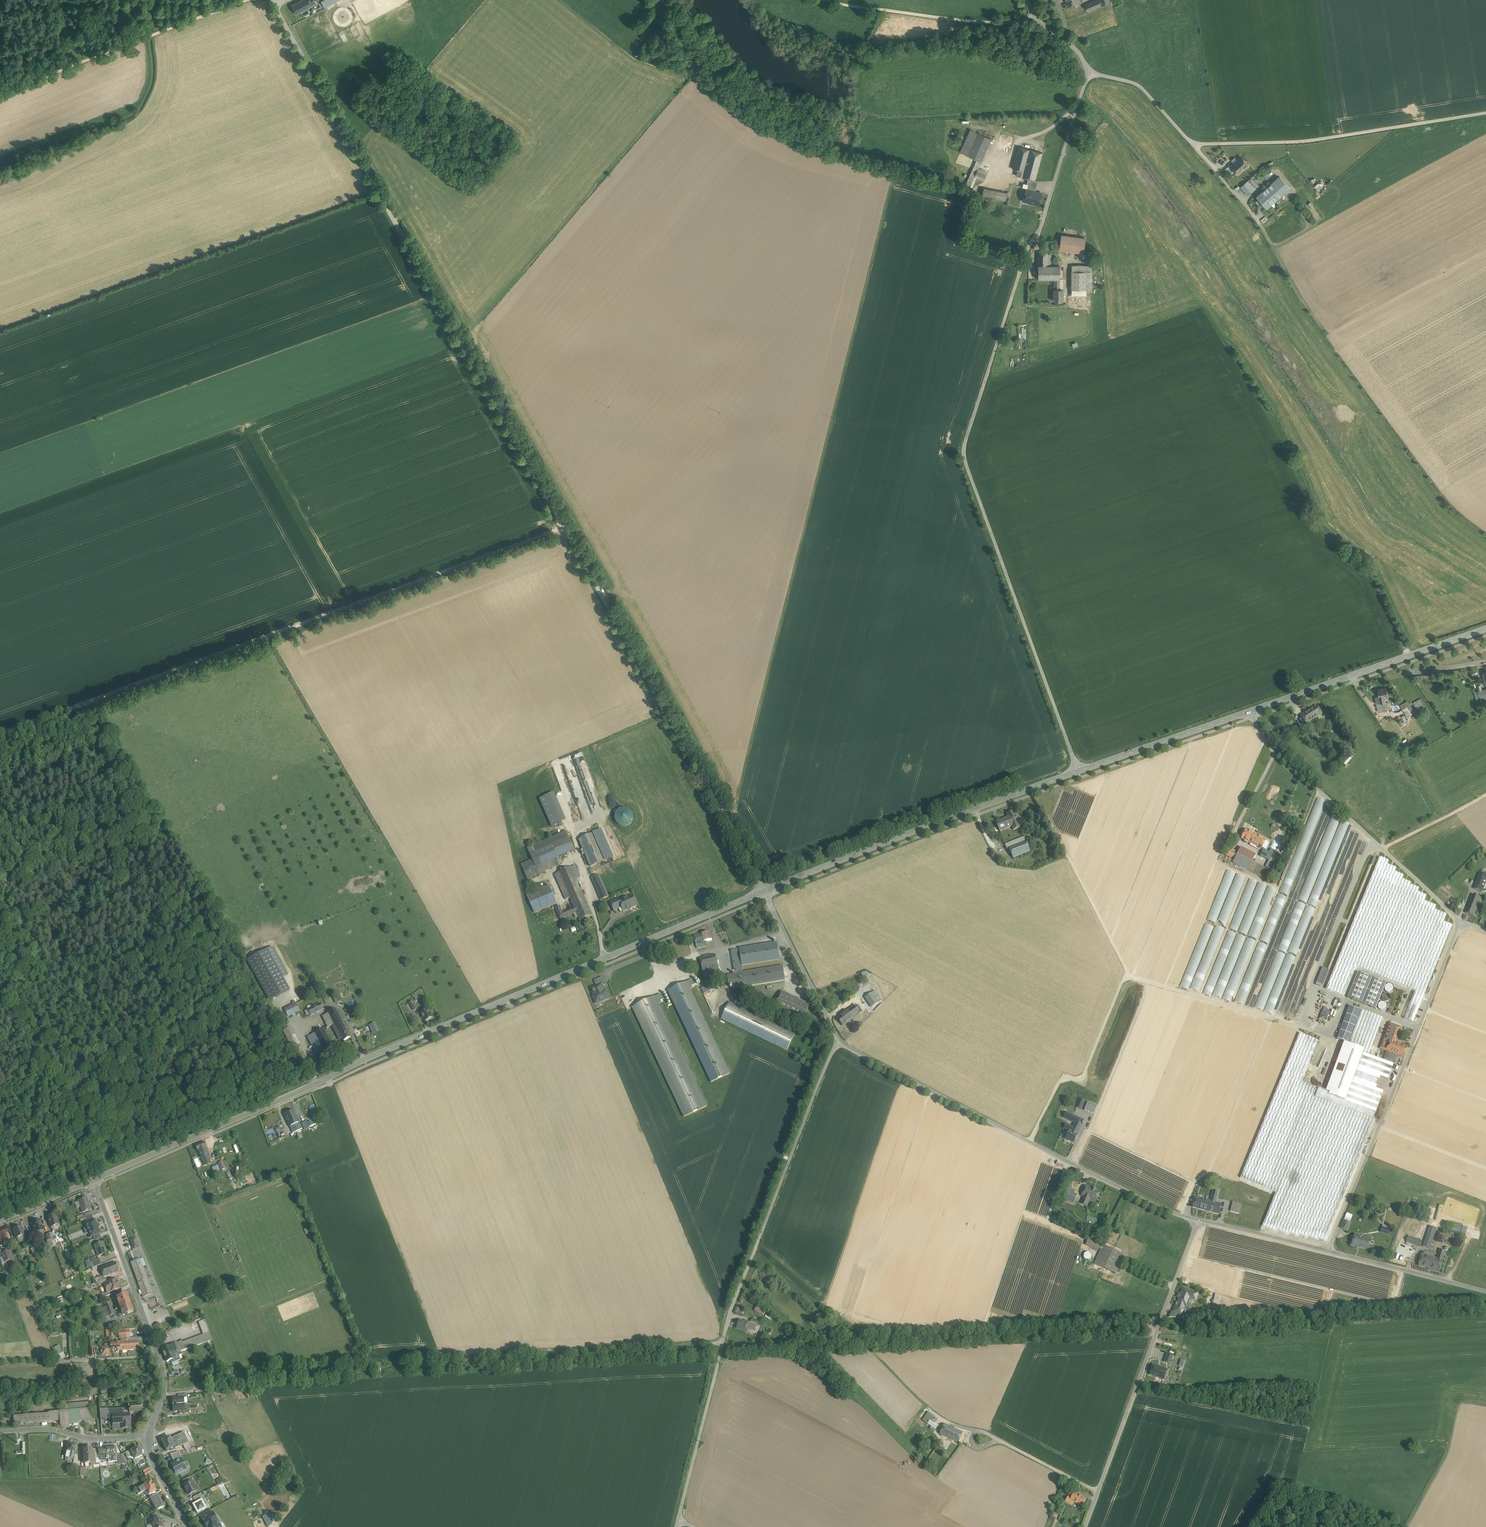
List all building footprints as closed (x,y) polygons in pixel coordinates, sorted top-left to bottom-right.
[(292,5),(297,13),(316,3),(314,0),(301,0),(292,5)] [(1101,5),(1099,0),(1093,0),(1085,4),(1088,11),(1101,5)] [(970,130),(960,152),(968,156),(978,133),(970,130)] [(992,139),(978,133),(968,156),(977,160),(981,162),(992,139)] [(1043,153),(1018,147),(1012,169),(1018,170),(1016,176),(1028,179),(1031,179),(1035,180),(1036,180),(1043,153)] [(1231,165),(1234,170),(1237,173),(1244,168),(1242,166),(1245,163),(1241,158),(1242,157),(1241,156),(1231,165)] [(977,160),(966,185),(970,187),(975,177),(978,168),(981,162),(977,160)] [(1230,164),(1225,169),(1229,174),(1234,170),(1231,165),(1230,164)] [(987,172),(978,168),(975,177),(984,181),(987,172)] [(1280,177),(1257,196),(1267,208),(1289,188),(1280,177)] [(1036,189),(1029,187),(1031,179),(1028,179),(1027,184),(1028,184),(1024,199),(1029,200),(1028,202),(1039,205),(1042,193),(1035,191),(1036,189)] [(1035,180),(1031,179),(1029,187),(1036,189),(1038,181),(1036,180),(1035,180)] [(1254,189),(1248,181),(1241,187),(1248,195),(1254,189)] [(1007,193),(984,188),(982,196),(1006,201),(1007,193)] [(1085,238),(1062,235),(1060,250),(1083,253),(1085,238)] [(1051,253),(1038,253),(1038,279),(1052,279),(1053,279),(1059,279),(1060,279),(1060,265),(1051,265),(1051,253)] [(1086,265),(1072,265),(1072,289),(1092,289),(1092,271),(1086,271),(1086,265)] [(1059,279),(1053,279),(1053,282),(1055,282),(1055,289),(1054,289),(1054,301),(1063,301),(1063,289),(1059,289),(1059,279)] [(1387,687),(1378,689),(1379,697),(1380,697),(1381,703),(1385,703),(1384,696),(1388,695),(1387,687)] [(1425,706),(1420,699),(1413,703),(1417,710),(1425,706)] [(1415,712),(1407,701),(1400,706),(1408,717),(1415,712)] [(1316,706),(1301,716),(1306,724),(1310,721),(1321,714),(1316,706)] [(613,743),(615,750),(624,747),(627,746),(626,742),(623,743),(622,740),(613,743)] [(540,798),(551,826),(566,821),(555,792),(540,798)] [(1294,857),(1302,860),(1325,800),(1317,797),(1294,857)] [(623,806),(613,819),(626,829),(636,816),(623,806)] [(1014,812),(1007,814),(1008,817),(1012,826),(1013,830),(1015,829),(1020,827),(1014,812)] [(1331,814),(1327,829),(1336,831),(1340,817),(1331,814)] [(1008,817),(996,822),(1000,831),(1012,826),(1008,817)] [(1341,820),(1338,829),(1341,830),(1340,835),(1343,836),(1344,833),(1343,833),(1343,832),(1346,833),(1349,823),(1341,820)] [(1259,836),(1246,830),(1242,838),(1254,845),(1259,836)] [(566,832),(528,848),(530,854),(569,838),(566,832)] [(594,833),(579,840),(591,867),(605,860),(594,833)] [(1266,840),(1259,836),(1254,845),(1261,848),(1266,840)] [(1024,837),(1005,844),(1007,849),(1009,848),(1013,858),(1030,851),(1024,837)] [(569,838),(530,854),(533,861),(536,867),(574,850),(569,838)] [(1255,855),(1241,848),(1233,862),(1247,870),(1248,869),(1251,863),(1255,855)] [(1237,854),(1231,851),(1229,849),(1228,850),(1225,855),(1235,860),(1237,854)] [(1262,852),(1260,856),(1269,860),(1271,857),(1262,852)] [(1396,868),(1387,865),(1389,861),(1379,857),(1326,989),(1344,996),(1356,967),(1415,991),(1424,995),(1452,926),(1443,922),(1446,915),(1434,910),(1436,906),(1424,901),(1426,896),(1417,892),(1419,888),(1410,885),(1411,883),(1402,879),(1403,875),(1394,872),(1396,868)] [(1289,865),(1279,892),(1288,895),(1300,861),(1294,859),(1292,866),(1289,865)] [(533,861),(522,866),(525,872),(536,867),(533,861)] [(1265,870),(1251,863),(1248,869),(1262,876),(1265,870)] [(575,865),(555,874),(562,892),(567,890),(570,898),(575,908),(563,913),(560,906),(555,908),(560,919),(576,912),(588,906),(576,879),(580,878),(575,865)] [(536,867),(525,872),(528,879),(539,874),(536,867)] [(1230,887),(1235,872),(1226,869),(1222,882),(1222,884),(1230,887)] [(1239,893),(1244,876),(1236,873),(1232,886),(1236,887),(1234,892),(1239,893)] [(1480,874),(1474,889),(1482,892),(1485,881),(1485,876),(1480,874)] [(599,875),(592,878),(595,886),(602,883),(599,875)] [(602,883),(595,886),(602,900),(609,897),(602,883)] [(549,886),(527,895),(535,913),(557,903),(549,886)] [(1266,922),(1260,941),(1268,943),(1280,909),(1281,909),(1286,897),(1277,894),(1269,919),(1270,919),(1269,923),(1266,922)] [(1481,898),(1472,894),(1469,904),(1478,907),(1481,898)] [(633,896),(628,897),(627,896),(623,898),(622,899),(622,900),(620,901),(619,901),(622,907),(624,911),(637,905),(633,896)] [(619,899),(611,902),(615,911),(622,907),(619,901),(620,901),(619,899)] [(1478,907),(1469,904),(1465,913),(1474,916),(1478,907)] [(1216,907),(1212,905),(1207,920),(1215,922),(1220,908),(1216,907)] [(588,906),(576,912),(580,921),(592,916),(588,906)] [(1230,929),(1236,931),(1242,912),(1236,910),(1230,929)] [(1248,936),(1256,939),(1266,911),(1263,910),(1261,915),(1260,914),(1259,919),(1257,918),(1256,921),(1254,920),(1248,936)] [(1247,935),(1252,917),(1249,915),(1247,921),(1243,920),(1242,922),(1245,923),(1245,926),(1241,925),(1238,932),(1247,935)] [(1218,924),(1225,926),(1227,919),(1219,917),(1218,924)] [(1206,947),(1213,926),(1205,923),(1198,944),(1206,947)] [(1218,941),(1223,928),(1216,925),(1211,938),(1218,941)] [(1228,930),(1222,949),(1229,952),(1235,933),(1228,930)] [(710,932),(702,934),(704,942),(706,942),(712,940),(710,932)] [(702,934),(694,936),(697,948),(707,946),(706,942),(704,942),(702,934)] [(1238,955),(1245,937),(1237,934),(1233,946),(1236,947),(1233,953),(1238,955)] [(1233,1002),(1253,940),(1245,937),(1224,1000),(1233,1002)] [(1235,1002),(1244,1005),(1266,945),(1257,942),(1235,1002)] [(777,943),(739,949),(741,958),(742,965),(779,959),(777,943)] [(268,1001),(289,990),(268,949),(247,959),(268,1001)] [(739,949),(731,950),(733,960),(741,958),(739,949)] [(715,955),(700,958),(702,968),(718,965),(715,955)] [(741,958),(733,960),(735,974),(743,973),(742,965),(741,958)] [(718,965),(702,968),(704,976),(715,974),(716,978),(721,977),(718,965)] [(735,974),(728,975),(729,984),(734,983),(735,988),(784,980),(782,966),(743,973),(735,974)] [(1321,969),(1317,981),(1323,983),(1327,971),(1321,969)] [(1386,983),(1358,972),(1347,998),(1375,1009),(1386,983)] [(1180,986),(1187,989),(1193,976),(1185,973),(1180,986)] [(1194,977),(1191,989),(1199,991),(1203,977),(1199,975),(1198,979),(1194,977)] [(602,977),(594,981),(596,986),(602,984),(603,986),(606,985),(602,977)] [(692,980),(668,991),(711,1082),(730,1073),(690,989),(692,988),(691,986),(694,985),(692,980)] [(704,993),(712,989),(708,983),(701,988),(704,993)] [(596,986),(591,988),(594,995),(593,996),(595,1002),(602,999),(603,1001),(609,998),(607,993),(606,993),(603,986),(602,984),(596,986)] [(1393,990),(1393,989),(1393,987),(1392,986),(1391,985),(1389,984),(1387,985),(1386,986),(1385,987),(1385,989),(1385,990),(1386,992),(1387,993),(1389,993),(1391,993),(1392,992),(1393,990)] [(1222,997),(1224,988),(1219,987),(1218,994),(1216,993),(1215,996),(1222,997)] [(777,1004),(748,990),(746,996),(774,1010),(776,1007),(777,1004)] [(872,993),(866,998),(872,1007),(881,1000),(875,991),(872,993)] [(1415,991),(1404,1019),(1413,1022),(1424,995),(1415,991)] [(810,1005),(782,993),(777,1004),(776,1007),(803,1020),(810,1005)] [(1390,999),(1390,997),(1390,996),(1389,994),(1387,993),(1386,993),(1384,993),(1383,994),(1382,996),(1381,997),(1382,999),(1383,1001),(1384,1001),(1386,1002),(1387,1001),(1389,1001),(1390,999)] [(662,997),(661,995),(632,1009),(684,1117),(707,1106),(659,1005),(661,1004),(660,1002),(662,1001),(660,998),(662,997)] [(1386,1008),(1387,1006),(1386,1005),(1385,1003),(1384,1002),(1382,1002),(1381,1002),(1379,1003),(1378,1005),(1378,1006),(1378,1008),(1379,1009),(1381,1010),(1382,1011),(1384,1010),(1385,1009),(1386,1008)] [(794,1035),(729,1003),(722,1019),(787,1050),(794,1035)] [(296,1004),(285,1009),(288,1016),(299,1011),(296,1004)] [(320,1004),(313,1008),(311,1005),(307,1007),(308,1010),(311,1015),(323,1009),(320,1004)] [(1349,1006),(1337,1039),(1348,1043),(1361,1010),(1349,1006)] [(853,1007),(847,1011),(853,1018),(861,1013),(859,1010),(857,1011),(853,1007)] [(336,1028),(344,1023),(336,1009),(328,1013),(334,1024),(336,1028)] [(427,1010),(420,1014),(425,1021),(432,1017),(427,1010)] [(1300,1033),(1240,1178),(1276,1192),(1262,1226),(1274,1231),(1275,1229),(1287,1234),(1288,1232),(1297,1235),(1297,1233),(1306,1237),(1307,1235),(1316,1239),(1317,1237),(1326,1241),(1375,1119),(1373,1119),(1376,1113),(1345,1102),(1363,1053),(1369,1055),(1383,1018),(1361,1010),(1331,1093),(1301,1081),(1317,1040),(1300,1033)] [(847,1011),(838,1018),(843,1025),(853,1018),(847,1011)] [(328,1013),(322,1017),(328,1027),(334,1024),(328,1013)] [(375,1022),(368,1025),(372,1033),(379,1030),(375,1022)] [(343,1042),(351,1038),(344,1023),(336,1028),(343,1042)] [(1395,1025),(1389,1023),(1380,1048),(1386,1050),(1391,1036),(1395,1025)] [(306,1024),(301,1026),(304,1033),(305,1032),(307,1037),(312,1035),(306,1024)] [(1400,1027),(1395,1025),(1391,1036),(1397,1038),(1400,1027)] [(288,1029),(283,1032),(287,1039),(292,1036),(288,1029)] [(323,1029),(315,1033),(324,1051),(332,1047),(323,1029)] [(324,1051),(315,1033),(312,1035),(307,1037),(314,1050),(317,1055),(324,1051)] [(1397,1038),(1391,1036),(1386,1050),(1393,1053),(1399,1055),(1404,1057),(1408,1047),(1395,1042),(1397,1038)] [(1392,1054),(1387,1052),(1386,1053),(1384,1059),(1385,1060),(1385,1061),(1393,1064),(1394,1063),(1396,1064),(1397,1063),(1399,1058),(1399,1056),(1399,1055),(1393,1053),(1392,1054)] [(1369,1055),(1363,1053),(1345,1102),(1376,1113),(1383,1091),(1376,1089),(1380,1077),(1388,1080),(1393,1064),(1385,1061),(1369,1055)] [(1094,1113),(1097,1105),(1088,1101),(1084,1110),(1094,1113)] [(293,1110),(284,1114),(290,1127),(299,1122),(293,1110)] [(1083,1121),(1066,1113),(1064,1117),(1073,1122),(1073,1123),(1075,1124),(1075,1122),(1081,1125),(1083,1121)] [(313,1119),(302,1124),(304,1130),(316,1125),(313,1119)] [(299,1122),(290,1127),(293,1133),(302,1129),(299,1122)] [(1073,1127),(1066,1124),(1064,1128),(1069,1131),(1066,1139),(1074,1142),(1082,1125),(1081,1125),(1075,1122),(1075,1124),(1073,1127)] [(205,1142),(196,1146),(197,1151),(198,1150),(204,1166),(211,1163),(205,1147),(206,1147),(205,1142)] [(1092,1188),(1086,1186),(1082,1195),(1084,1196),(1081,1203),(1087,1206),(1090,1199),(1096,1201),(1100,1192),(1096,1190),(1096,1189),(1093,1188),(1092,1188)] [(1232,1186),(1227,1201),(1232,1202),(1237,1188),(1232,1186)] [(1070,1189),(1067,1188),(1062,1199),(1073,1203),(1076,1196),(1073,1195),(1075,1191),(1070,1189)] [(87,1197),(78,1201),(83,1213),(91,1210),(87,1197)] [(1211,1202),(1196,1197),(1193,1207),(1212,1212),(1214,1202),(1211,1202)] [(1215,1202),(1214,1202),(1212,1212),(1219,1214),(1222,1204),(1215,1202)] [(56,1214),(47,1217),(51,1228),(60,1225),(56,1214)] [(95,1219),(84,1223),(90,1238),(101,1233),(95,1219)] [(40,1220),(32,1223),(35,1234),(44,1231),(40,1220)] [(1350,1223),(1344,1220),(1341,1228),(1347,1231),(1350,1223)] [(1462,1227),(1453,1225),(1451,1231),(1461,1233),(1462,1227)] [(22,1227),(13,1230),(17,1238),(25,1235),(23,1229),(23,1230),(22,1227)] [(1430,1227),(1424,1247),(1430,1248),(1437,1228),(1430,1227)] [(0,1231),(0,1240),(1,1239),(3,1243),(9,1240),(6,1233),(8,1233),(6,1228),(0,1231)] [(1364,1238),(1355,1235),(1352,1245),(1361,1247),(1364,1238)] [(1422,1241),(1409,1236),(1407,1242),(1420,1247),(1422,1241)] [(134,1249),(139,1247),(135,1237),(130,1239),(134,1249)] [(1365,1238),(1364,1238),(1361,1247),(1368,1249),(1371,1240),(1370,1240),(1365,1238)] [(1100,1244),(1089,1239),(1087,1245),(1097,1250),(1100,1244)] [(103,1242),(94,1246),(98,1256),(107,1253),(103,1242)] [(1120,1253),(1103,1245),(1094,1263),(1112,1272),(1120,1253)] [(1438,1259),(1422,1255),(1420,1264),(1419,1264),(1419,1265),(1420,1265),(1419,1266),(1434,1270),(1440,1272),(1445,1252),(1441,1250),(1438,1259)] [(2,1253),(3,1258),(5,1263),(12,1260),(9,1251),(2,1253)] [(1091,1258),(1092,1256),(1091,1254),(1091,1253),(1089,1252),(1088,1252),(1086,1252),(1085,1253),(1084,1255),(1084,1256),(1084,1258),(1085,1259),(1086,1260),(1088,1260),(1089,1260),(1091,1259),(1091,1258)] [(99,1259),(92,1262),(94,1267),(101,1264),(99,1259)] [(143,1268),(139,1259),(131,1262),(138,1283),(143,1297),(152,1294),(149,1287),(143,1268)] [(116,1262),(100,1268),(103,1276),(104,1277),(119,1272),(116,1262)] [(107,1283),(104,1284),(104,1285),(107,1292),(110,1291),(110,1292),(120,1289),(119,1286),(118,1282),(117,1282),(116,1280),(107,1283)] [(1198,1293),(1183,1288),(1177,1303),(1178,1303),(1186,1307),(1186,1306),(1190,1298),(1195,1300),(1198,1293)] [(127,1295),(117,1298),(120,1307),(130,1304),(127,1295)] [(111,1301),(105,1303),(107,1311),(108,1312),(113,1310),(111,1305),(112,1305),(111,1301)] [(130,1304),(120,1307),(123,1316),(133,1312),(130,1304)] [(1177,1306),(1176,1306),(1173,1312),(1182,1315),(1184,1310),(1184,1309),(1177,1306)] [(745,1322),(740,1320),(737,1328),(745,1331),(749,1322),(745,1321),(745,1322)] [(206,1333),(192,1339),(194,1344),(208,1339),(206,1333)] [(192,1339),(182,1342),(185,1350),(209,1341),(208,1339),(194,1344),(192,1339)] [(138,1341),(129,1342),(130,1350),(138,1349),(138,1341)] [(182,1341),(174,1344),(174,1345),(174,1344),(178,1353),(181,1352),(185,1350),(182,1342),(182,1341)] [(121,1342),(113,1343),(113,1351),(122,1350),(121,1342)] [(129,1342),(121,1342),(122,1350),(130,1350),(129,1342)] [(169,1346),(162,1349),(167,1362),(174,1359),(175,1362),(180,1360),(179,1356),(182,1354),(181,1352),(178,1353),(174,1344),(174,1345),(170,1346),(169,1346)] [(110,1349),(105,1349),(105,1346),(101,1346),(101,1355),(110,1355),(110,1349)] [(1170,1364),(1174,1355),(1168,1353),(1164,1362),(1170,1364)] [(1167,1370),(1153,1365),(1150,1374),(1164,1380),(1167,1370)] [(121,1409),(108,1410),(109,1419),(113,1419),(113,1424),(112,1424),(113,1430),(127,1429),(127,1434),(131,1433),(130,1413),(142,1413),(142,1405),(129,1406),(129,1408),(128,1408),(128,1409),(122,1409),(122,1408),(121,1408),(121,1409)] [(96,1410),(59,1413),(60,1421),(61,1427),(70,1429),(68,1423),(68,1422),(97,1419),(96,1410)] [(59,1413),(14,1416),(14,1424),(60,1421),(59,1413)] [(930,1413),(923,1420),(931,1426),(930,1428),(934,1432),(940,1423),(935,1420),(936,1418),(930,1413)] [(951,1438),(955,1430),(948,1427),(944,1435),(951,1438)] [(958,1442),(962,1433),(955,1430),(951,1438),(958,1442)] [(178,1435),(183,1445),(189,1443),(184,1433),(178,1435)] [(183,1445),(178,1435),(171,1439),(174,1447),(175,1449),(178,1447),(183,1445)] [(174,1447),(171,1439),(170,1437),(162,1441),(166,1451),(174,1447)] [(23,1452),(17,1452),(17,1454),(23,1454),(23,1455),(25,1455),(25,1443),(23,1443),(23,1452)] [(77,1446),(69,1444),(66,1458),(74,1460),(76,1452),(77,1452),(78,1448),(77,1448),(77,1446)] [(116,1447),(105,1448),(105,1449),(106,1459),(109,1459),(109,1462),(117,1462),(116,1447)] [(92,1448),(84,1449),(85,1456),(84,1456),(84,1464),(94,1464),(93,1458),(93,1450),(92,1448)] [(135,1460),(143,1457),(138,1448),(131,1451),(131,1450),(125,1453),(127,1458),(133,1455),(135,1460)] [(105,1449),(99,1449),(99,1458),(99,1460),(107,1460),(106,1459),(105,1449)] [(176,1475),(188,1469),(178,1450),(170,1455),(174,1461),(169,1463),(176,1475)] [(146,1464),(143,1457),(135,1460),(139,1467),(146,1464)] [(148,1467),(143,1470),(146,1476),(151,1473),(148,1467)] [(151,1480),(143,1484),(144,1486),(136,1490),(138,1495),(144,1491),(147,1496),(149,1495),(151,1498),(157,1494),(155,1491),(157,1491),(151,1480)] [(196,1491),(191,1481),(184,1485),(189,1495),(196,1491)] [(1080,1486),(1072,1482),(1070,1486),(1075,1488),(1073,1491),(1077,1492),(1080,1486)] [(1086,1498),(1074,1492),(1072,1496),(1072,1495),(1071,1497),(1072,1497),(1070,1501),(1082,1506),(1086,1498)] [(164,1507),(157,1494),(151,1498),(150,1498),(157,1510),(164,1507)] [(192,1503),(197,1513),(207,1509),(202,1499),(192,1503)] [(214,1510),(201,1516),(206,1526),(222,1526),(214,1510)] [(267,1526),(274,1523),(268,1513),(262,1516),(267,1526)] [(150,1521),(150,1522),(149,1525),(153,1526),(154,1526),(162,1526),(161,1523),(162,1523),(160,1520),(159,1520),(158,1517),(157,1517),(150,1521)]
